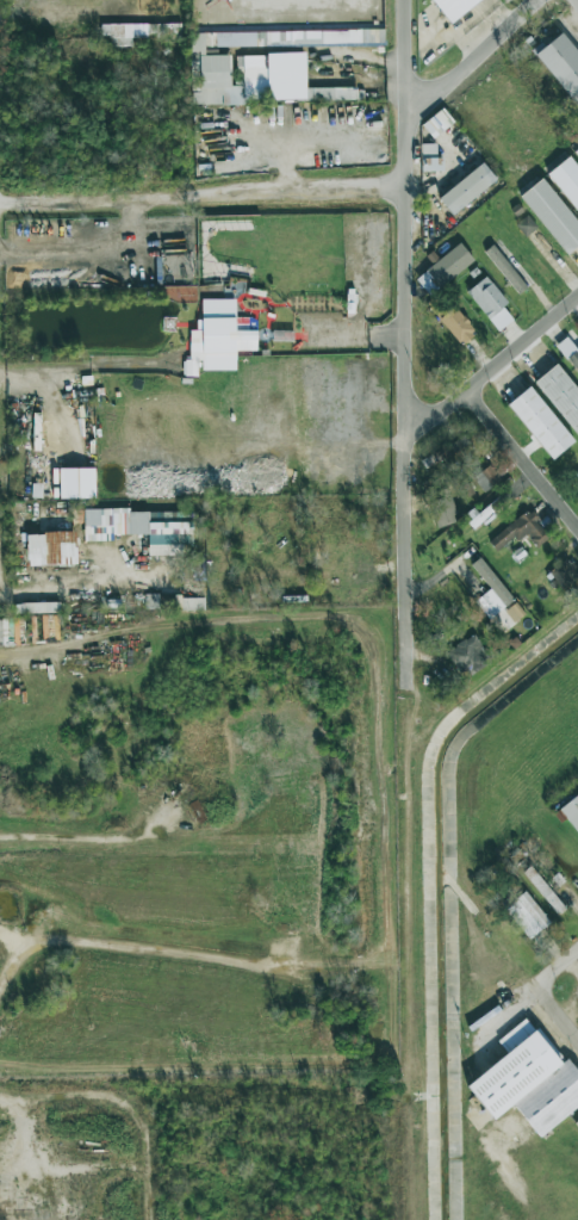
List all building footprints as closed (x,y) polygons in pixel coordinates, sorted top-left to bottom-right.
[(480,0),(440,0),(455,19),(480,0)] [(355,22),(380,22),(380,8),(355,8),(355,22)] [(145,24),(100,24),(101,36),(110,35),(110,47),(145,47),(145,24)] [(156,39),(167,39),(167,26),(156,26),(156,39)] [(191,103),(358,101),(357,87),(272,88),(272,56),(238,56),(238,85),(231,85),(230,55),(204,55),(204,47),(384,44),(384,30),(206,32),(206,33),(190,33),(191,103)] [(563,32),(535,54),(577,109),(577,52),(563,32)] [(433,139),(453,122),(442,108),(422,126),(433,139)] [(421,171),(443,171),(443,158),(436,158),(436,144),(420,144),(421,171)] [(577,213),(577,168),(568,156),(546,174),(577,213)] [(497,182),(485,164),(438,195),(450,213),(497,182)] [(567,255),(577,246),(577,223),(542,178),(519,196),(567,255)] [(537,227),(527,215),(515,225),(525,237),(537,227)] [(484,252),(518,295),(528,287),(494,244),(484,252)] [(414,276),(426,293),(473,262),(462,245),(414,276)] [(513,320),(502,307),(507,302),(485,276),(466,293),(499,332),(513,320)] [(235,300),(200,300),(200,331),(190,330),(190,353),(202,353),(202,370),(235,370),(236,350),(256,351),(256,331),(235,330),(235,300)] [(477,333),(455,307),(439,319),(461,346),(477,333)] [(575,349),(567,337),(558,343),(577,373),(577,347),(575,349)] [(577,435),(577,391),(556,364),(534,382),(577,435)] [(507,405),(552,460),(574,442),(529,387),(507,405)] [(421,460),(426,469),(469,444),(464,436),(421,460)] [(500,479),(489,465),(472,478),(484,493),(500,479)] [(58,469),(59,499),(95,498),(94,468),(58,469)] [(436,499),(427,503),(437,529),(458,521),(446,488),(434,493),(436,499)] [(495,516),(492,512),(503,504),(499,498),(467,522),(475,531),(495,516)] [(498,553),(523,532),(537,548),(551,536),(528,509),(489,543),(498,553)] [(84,541),(115,541),(114,535),(148,534),(148,556),(182,555),(181,544),(192,544),(192,522),(148,523),(148,510),(84,511),(84,541)] [(27,565),(76,564),(75,532),(26,533),(27,565)] [(204,580),(205,558),(192,557),(191,579),(204,580)] [(471,564),(489,590),(474,600),(487,619),(512,601),(481,557),(471,564)] [(566,557),(548,573),(564,590),(577,578),(577,571),(566,557)] [(204,596),(146,597),(147,610),(204,609),(204,596)] [(525,613),(513,601),(493,620),(505,633),(525,613)] [(461,677),(490,661),(474,634),(446,651),(461,677)] [(577,833),(577,794),(559,809),(577,833)] [(527,875),(556,914),(564,909),(535,869),(527,875)] [(504,908),(529,940),(550,923),(526,892),(504,908)] [(568,1059),(561,1065),(525,1018),(497,1041),(507,1054),(466,1085),(493,1120),(513,1104),(539,1137),(577,1107),(577,1072),(568,1059)]
